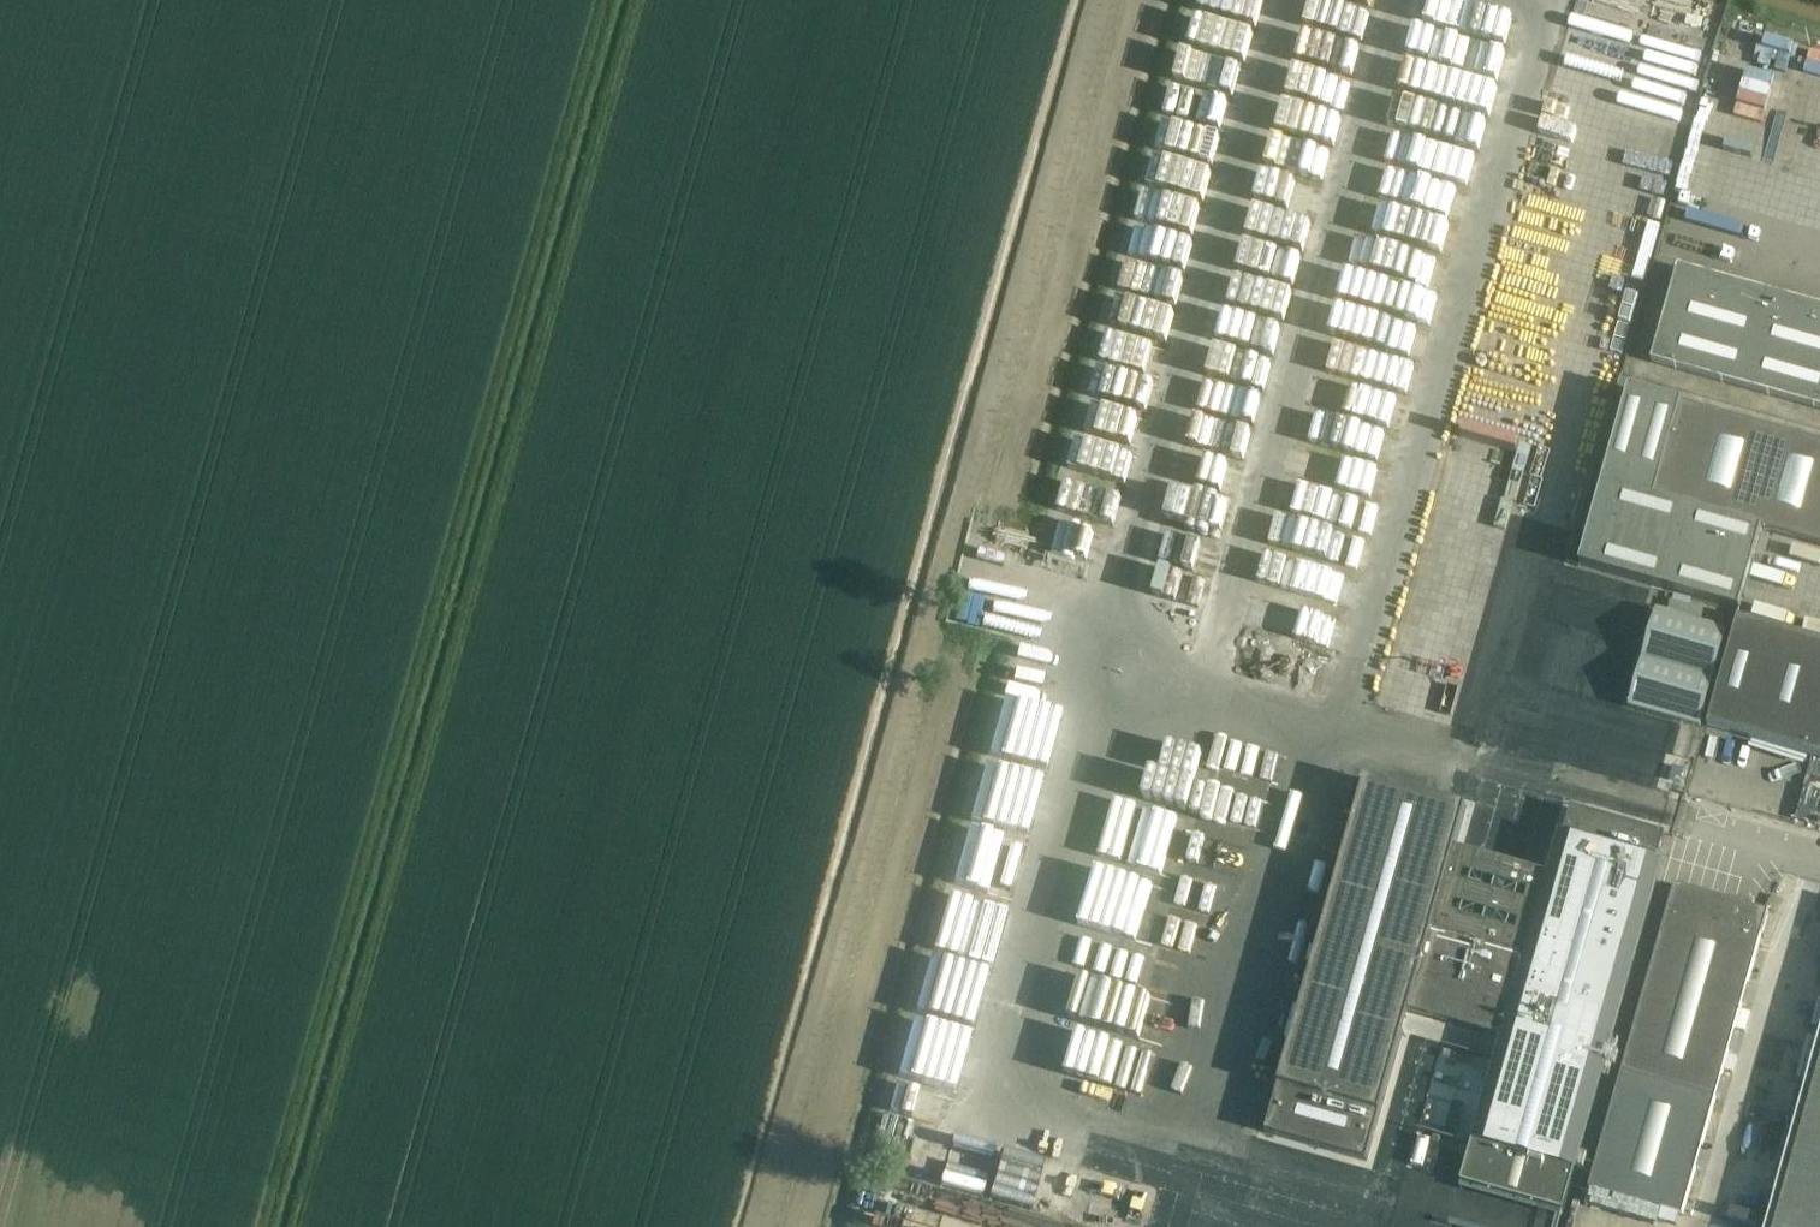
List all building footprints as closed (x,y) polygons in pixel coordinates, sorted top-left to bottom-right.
[(1677,268),(1651,362),(1819,410),(1819,308),(1677,268)] [(1579,566),(1736,610),(1739,611),(1739,609),(1761,530),(1819,547),(1819,445),(1681,406),(1630,391),(1579,564),(1579,566)] [(1475,643),(1502,551),(1451,536),(1424,628),(1475,643)] [(1702,728),(1730,631),(1655,610),(1628,707),(1702,728)] [(1819,650),(1819,639),(1738,616),(1708,725),(1792,749),(1819,650)] [(1445,725),(1465,655),(1421,643),(1401,713),(1445,725)] [(1792,749),(1812,755),(1819,757),(1819,650),(1792,749)] [(1332,696),(1340,668),(1281,651),(1273,679),(1332,696)] [(1364,779),(1264,1134),(1366,1163),(1408,1014),(1501,1040),(1461,1182),(1564,1211),(1661,865),(1656,863),(1664,835),(1571,809),(1563,837),(1559,836),(1525,956),(1432,930),(1467,807),(1364,779)] [(1675,887),(1589,1190),(1660,1210),(1682,1216),(1767,913),(1675,887)] [(1766,1226),(1819,1226),(1819,1035),(1766,1226)]
